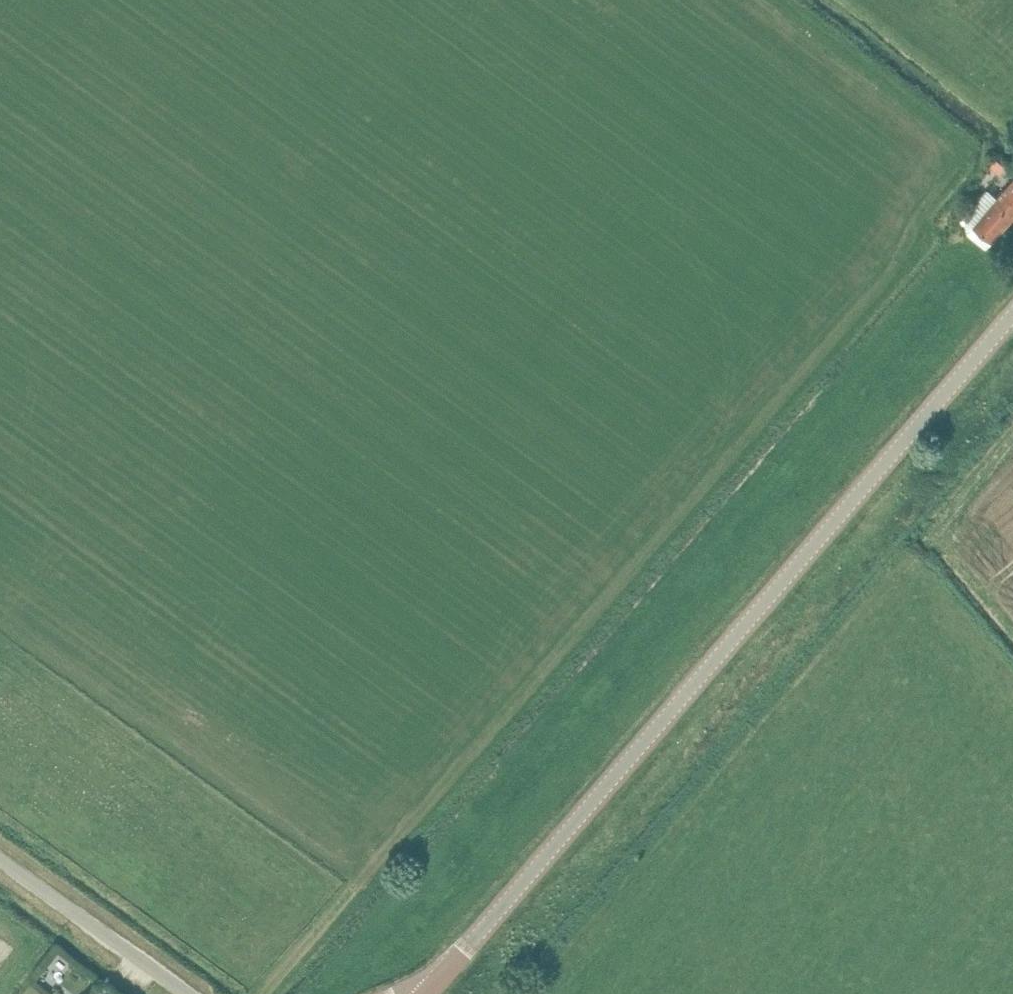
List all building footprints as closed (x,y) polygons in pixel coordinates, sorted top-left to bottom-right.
[(968,221),(969,226),(974,226),(993,242),(1012,219),(1012,181),(999,197),(996,194),(992,195),(988,191),(964,218),(968,221)]
